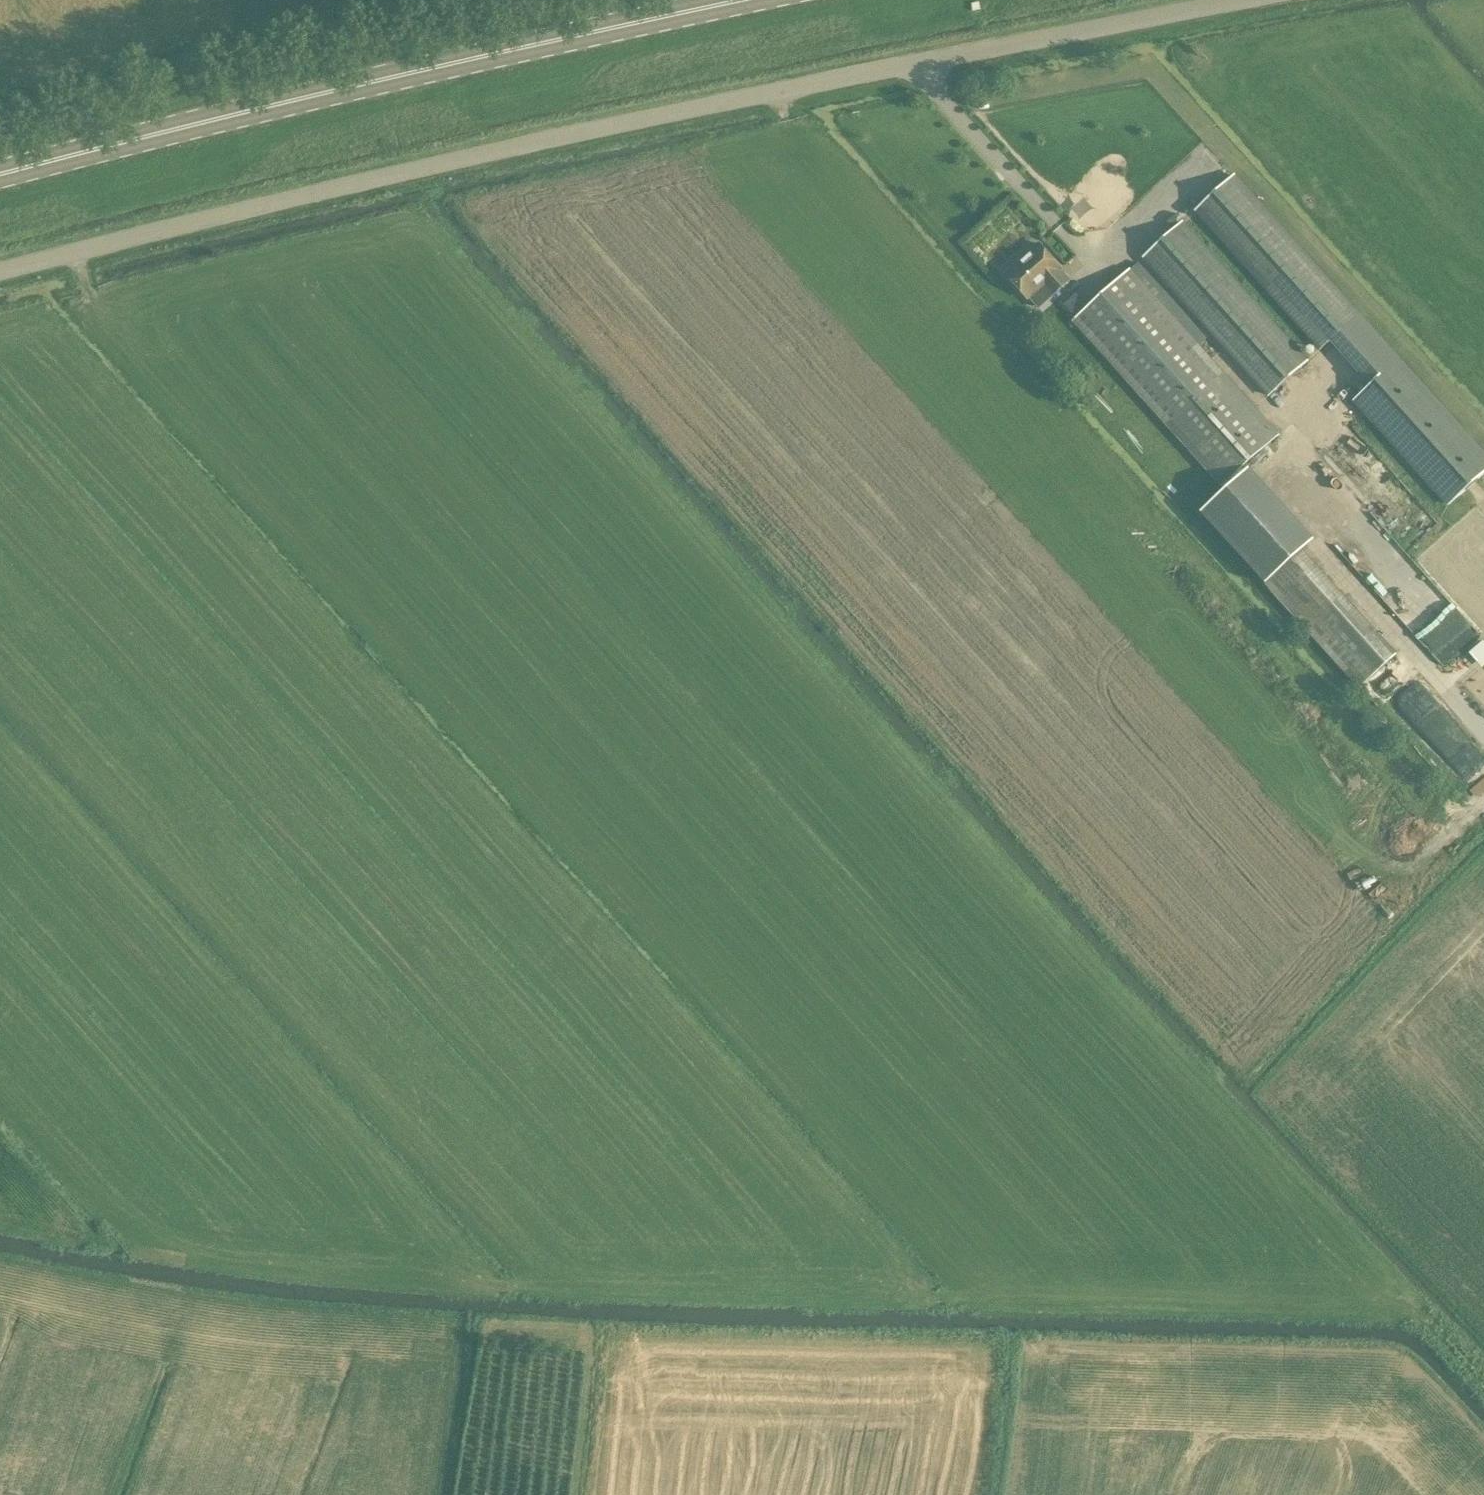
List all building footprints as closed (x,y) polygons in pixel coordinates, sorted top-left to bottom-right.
[(1320,351),(1361,313),(1235,174),(1194,211),(1320,351)] [(1081,219),(1113,191),(1104,181),(1072,208),(1081,219)] [(1268,397),(1309,360),(1183,221),(1142,258),(1268,397)] [(1069,279),(1060,269),(1061,267),(1040,243),(1006,273),(1028,297),(1045,282),(1054,293),(1069,279)] [(1222,485),(1278,434),(1225,375),(1130,269),(1074,320),(1168,425),(1222,485)] [(1448,504),(1483,472),(1483,452),(1400,359),(1355,399),(1448,503),(1448,504)] [(1412,538),(1448,504),(1448,503),(1367,415),(1329,451),(1412,538)] [(1311,538),(1249,469),(1202,511),(1361,688),(1390,661),(1294,554),(1311,538)]
